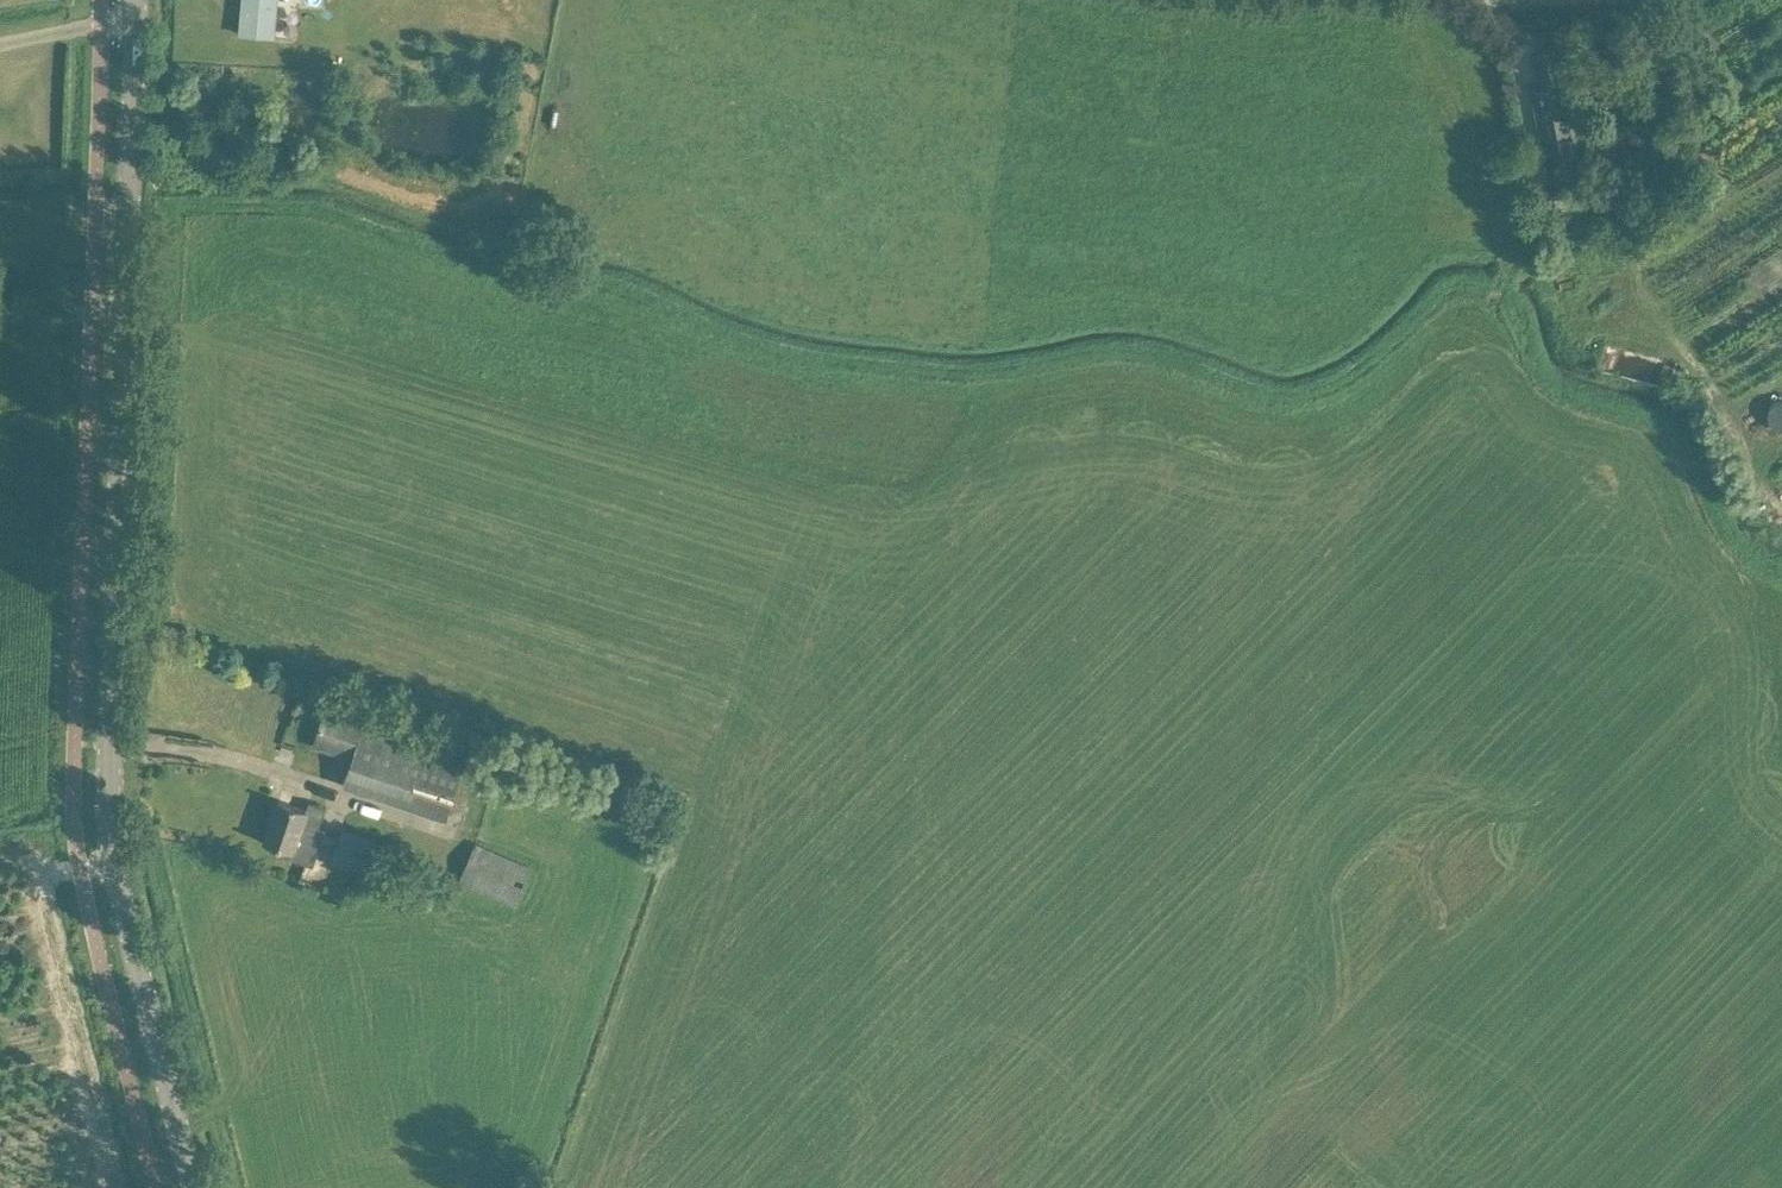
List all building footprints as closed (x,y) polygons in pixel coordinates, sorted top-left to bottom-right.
[(1541,89),(1533,91),(1547,166),(1555,164),(1555,165),(1557,165),(1557,164),(1573,161),(1579,160),(1570,112),(1562,72),(1558,48),(1535,53),(1541,89)] [(347,780),(449,814),(468,757),(326,709),(314,745),(355,758),(347,780)] [(279,800),(265,841),(309,857),(326,807),(309,801),(306,809),(279,800)] [(377,840),(342,828),(331,860),(366,872),(377,840)] [(515,905),(532,866),(476,842),(460,881),(515,905)]
